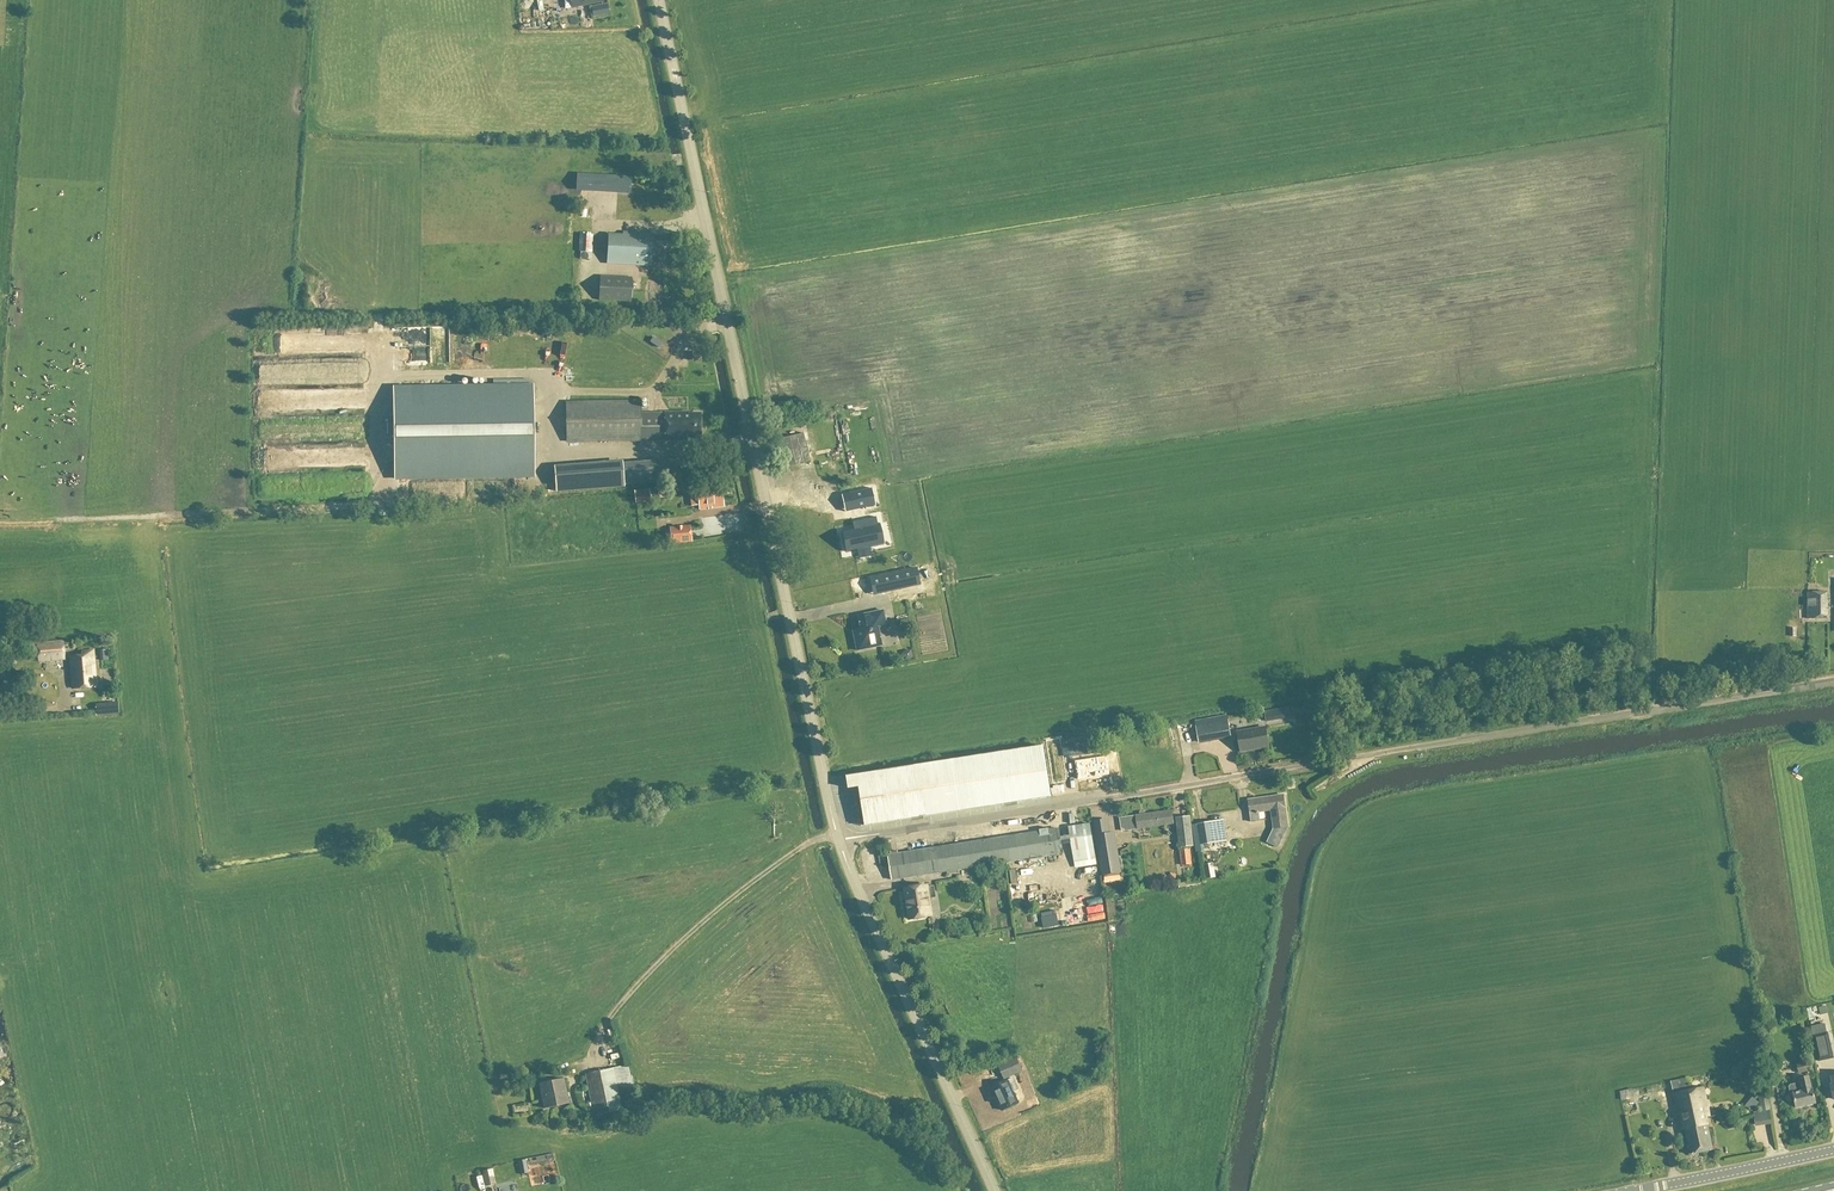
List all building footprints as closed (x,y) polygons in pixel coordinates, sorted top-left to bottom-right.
[(572,8),(603,2),(602,0),(570,0),(572,8)] [(590,8),(592,18),(608,15),(606,5),(590,8)] [(625,192),(626,178),(613,178),(613,192),(625,192)] [(643,239),(644,234),(622,233),(622,236),(608,235),(607,263),(648,266),(648,268),(661,269),(662,240),(643,239)] [(575,237),(576,253),(588,253),(587,236),(575,237)] [(629,303),(631,279),(600,277),(598,301),(629,303)] [(394,478),(533,476),(532,388),(393,390),(394,478)] [(639,415),(639,402),(565,403),(566,443),(640,442),(673,442),(673,441),(699,441),(699,415),(687,415),(687,414),(639,415)] [(809,462),(802,433),(773,440),(781,469),(809,462)] [(686,461),(619,467),(621,487),(652,485),(653,481),(687,478),(686,461)] [(657,499),(668,498),(667,493),(670,493),(670,488),(667,488),(666,487),(656,487),(657,499)] [(722,508),(719,487),(696,489),(696,492),(690,493),(691,507),(697,507),(698,510),(722,508)] [(870,489),(852,493),(855,510),(874,506),(870,489)] [(634,492),(635,503),(648,501),(647,491),(634,492)] [(846,556),(882,548),(877,528),(876,522),(852,527),(853,533),(841,536),(846,556)] [(670,545),(691,543),(689,526),(669,528),(669,531),(664,531),(665,542),(670,542),(670,545)] [(816,557),(803,553),(801,562),(813,565),(816,557)] [(915,568),(882,576),(869,579),(873,596),(886,593),(919,585),(915,568)] [(1826,620),(1826,593),(1806,593),(1806,619),(1826,620)] [(855,652),(880,647),(876,628),(884,626),(881,612),(856,617),(859,630),(851,632),(855,652)] [(38,663),(64,662),(62,644),(36,646),(38,663)] [(98,650),(100,663),(107,663),(106,650),(98,650)] [(72,691),(95,689),(92,653),(81,653),(82,658),(70,658),(72,691)] [(4,666),(14,666),(14,654),(3,654),(4,666)] [(1265,723),(1289,719),(1287,709),(1263,713),(1265,723)] [(1198,744),(1230,738),(1227,724),(1195,729),(1198,744)] [(1240,753),(1267,748),(1264,729),(1236,734),(1240,753)] [(1041,747),(846,778),(848,790),(858,788),(864,827),(1050,798),(1041,747)] [(1287,828),(1282,796),(1247,801),(1249,814),(1269,811),(1272,830),(1287,828)] [(1121,831),(1172,825),(1171,812),(1119,819),(1121,831)] [(1178,849),(1184,848),(1192,847),(1188,818),(1175,820),(1178,849)] [(1225,843),(1222,821),(1198,825),(1200,841),(1210,840),(1211,845),(1225,843)] [(1094,860),(1088,825),(1067,828),(1073,863),(1094,860)] [(1008,828),(1009,834),(1026,831),(1025,826),(1008,828)] [(1059,830),(888,856),(892,880),(1061,854),(1059,830)] [(1119,873),(1113,834),(1095,837),(1102,876),(1119,873)] [(1180,866),(1184,866),(1190,865),(1188,850),(1179,851),(1180,866)] [(926,890),(926,887),(904,891),(909,922),(930,918),(927,900),(935,899),(933,889),(926,890)] [(1833,1059),(1827,1033),(1811,1036),(1817,1063),(1833,1059)] [(1003,1080),(1021,1073),(1015,1059),(998,1066),(1003,1080)] [(1809,1062),(1795,1065),(1797,1074),(1812,1071),(1809,1062)] [(632,1092),(627,1067),(611,1070),(584,1075),(593,1117),(619,1112),(616,1095),(632,1092)] [(983,1079),(995,1073),(992,1067),(980,1072),(983,1079)] [(1798,1080),(1798,1084),(1788,1086),(1787,1088),(1789,1096),(1791,1095),(1794,1108),(1814,1104),(1811,1090),(1810,1090),(1807,1078),(1798,1080)] [(1687,1092),(1684,1079),(1669,1083),(1672,1095),(1680,1132),(1683,1131),(1689,1155),(1701,1153),(1699,1143),(1695,1143),(1690,1121),(1693,1120),(1687,1092)] [(544,1110),(568,1105),(562,1080),(538,1085),(544,1110)] [(1018,1105),(1013,1094),(1017,1092),(1012,1080),(989,1091),(993,1099),(994,1098),(1001,1113),(1018,1105)] [(1702,1089),(1687,1092),(1693,1120),(1690,1121),(1695,1143),(1699,1143),(1701,1153),(1712,1151),(1705,1118),(1708,1117),(1702,1089)] [(1620,1102),(1626,1100),(1633,1099),(1631,1091),(1618,1094),(1620,1102)] [(1759,1112),(1770,1111),(1768,1095),(1757,1096),(1759,1112)] [(1751,1098),(1744,1107),(1750,1113),(1758,1104),(1751,1098)] [(520,1176),(527,1175),(525,1161),(516,1163),(520,1176)] [(494,1185),(490,1170),(480,1171),(484,1187),(485,1187),(486,1190),(495,1190),(494,1185)]
